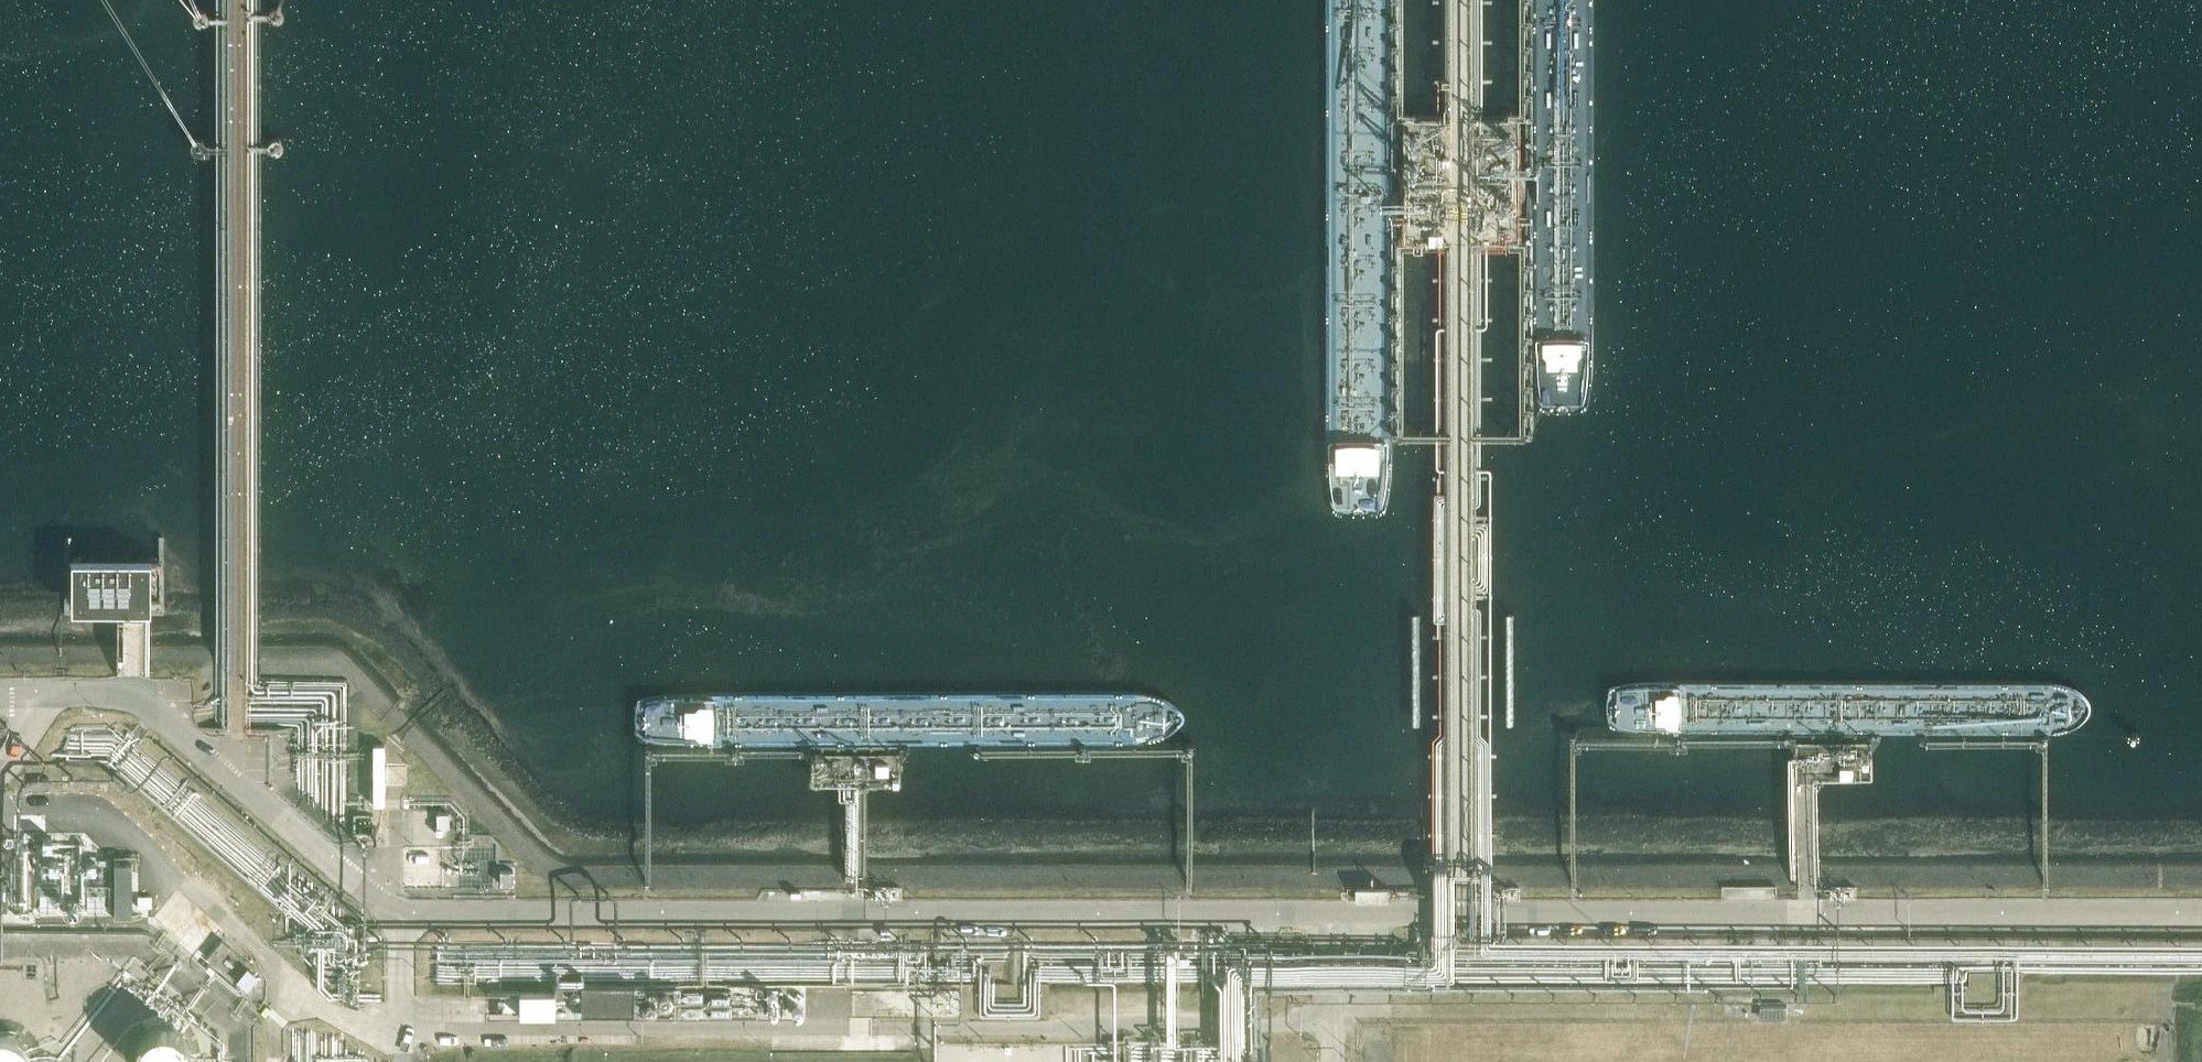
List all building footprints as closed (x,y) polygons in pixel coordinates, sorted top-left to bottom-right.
[(152,559),(72,559),(72,610),(152,610),(152,559)] [(1855,761),(1843,761),(1844,771),(1855,771),(1855,761)] [(0,880),(0,909),(10,909),(9,880),(0,880)] [(222,939),(206,958),(216,966),(232,947),(222,939)] [(581,1015),(633,1015),(633,984),(580,984),(581,1015)] [(497,1013),(557,1013),(557,990),(497,990),(497,1013)] [(1787,1007),(1761,1006),(1761,1018),(1787,1019),(1787,1007)] [(191,1048),(191,1042),(189,1036),(185,1031),(181,1027),(175,1024),(169,1022),(163,1022),(157,1023),(151,1025),(146,1029),(142,1034),(139,1039),(138,1045),(138,1051),(139,1057),(142,1061),(187,1061),(189,1060),(191,1054),(191,1048)] [(31,1059),(30,1052),(28,1046),(25,1041),(21,1036),(16,1032),(11,1029),(5,1027),(0,1027),(0,1061),(30,1061),(31,1059)]
